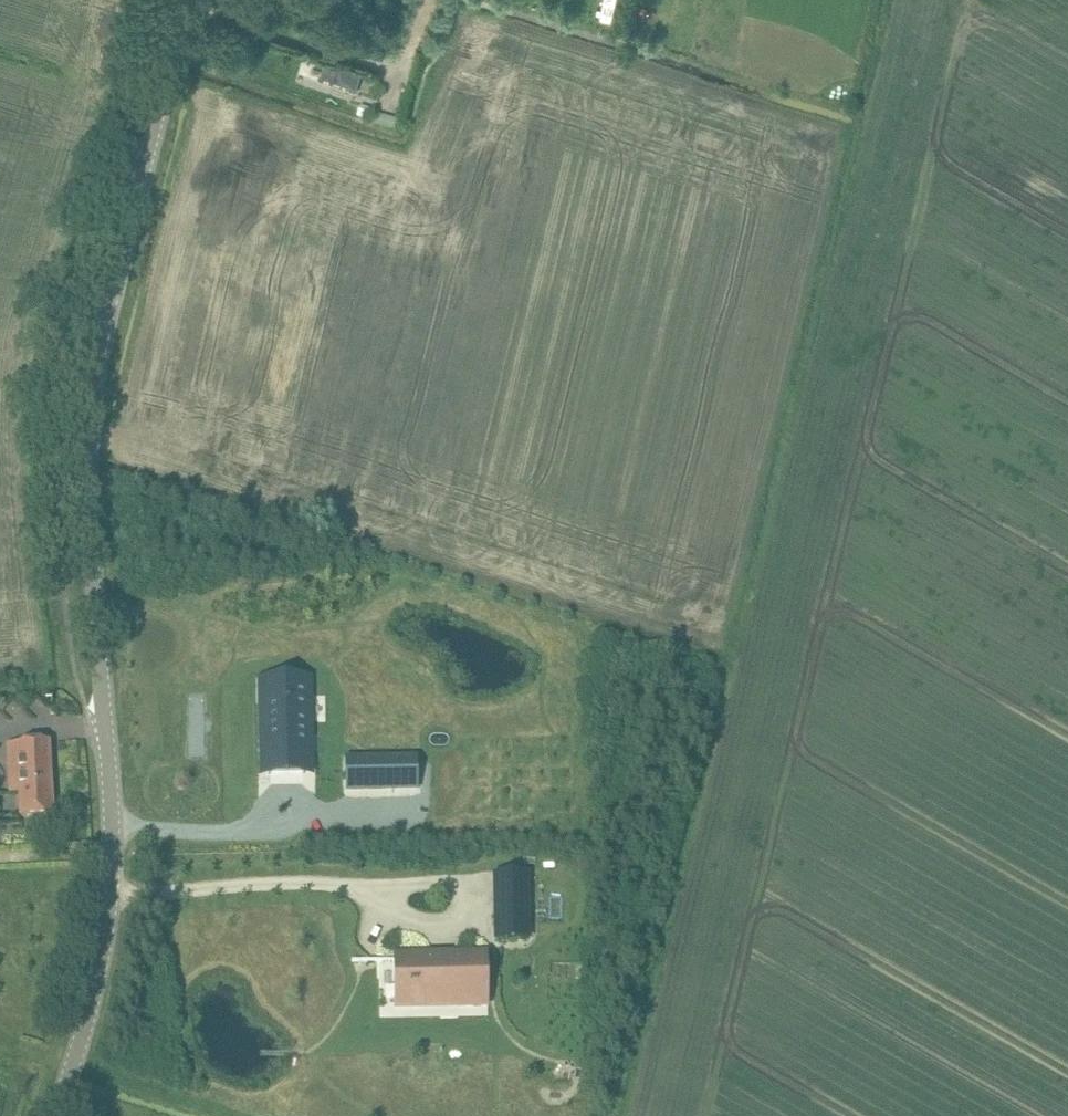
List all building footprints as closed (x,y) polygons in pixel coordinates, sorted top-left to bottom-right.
[(356,97),(365,72),(333,62),(325,86),(356,97)] [(304,681),(262,682),(262,724),(267,724),(268,769),(310,768),(309,721),(304,721),(304,681)] [(53,815),(49,742),(8,744),(11,793),(18,792),(20,817),(53,815)] [(391,759),(352,760),(353,788),(391,788),(391,759)] [(527,908),(497,909),(497,939),(528,939),(528,930),(527,908)] [(482,957),(399,959),(399,962),(400,962),(400,986),(410,986),(410,989),(419,989),(419,1002),(457,1001),(458,1001),(458,1002),(483,1001),(482,957)]
